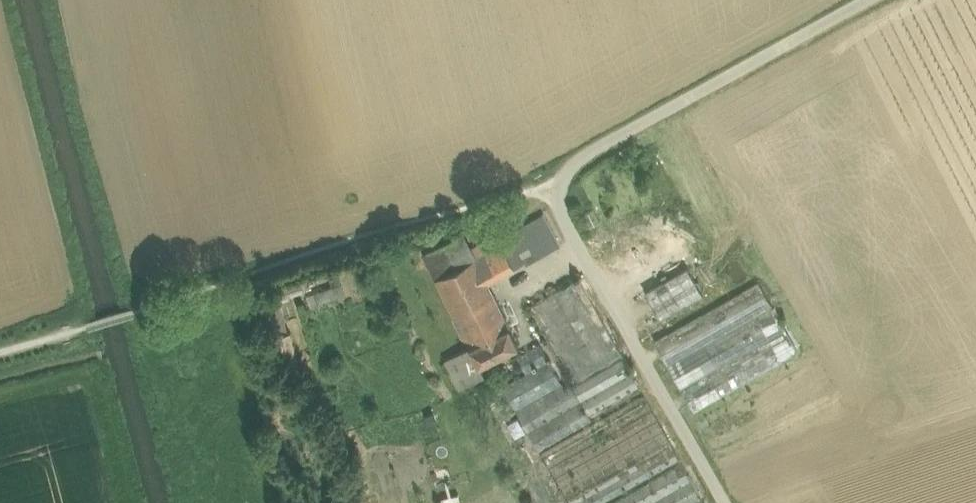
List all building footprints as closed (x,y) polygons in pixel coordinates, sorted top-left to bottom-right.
[(512,236),(524,260),(558,244),(544,215),(510,232),(512,236)] [(475,256),(512,236),(510,232),(508,227),(468,249),(472,257),(475,256)] [(422,252),(435,277),(472,257),(468,249),(459,233),(422,252)] [(524,260),(512,236),(475,256),(487,281),(524,260)] [(435,277),(470,345),(509,325),(487,281),(475,256),(472,257),(435,277)] [(688,266),(645,290),(661,318),(703,294),(688,266)] [(579,277),(528,304),(568,379),(571,383),(622,355),(579,277)] [(322,286),(325,297),(346,292),(344,281),(322,286)] [(758,281),(655,339),(694,410),(799,352),(758,281)] [(509,325),(470,345),(479,364),(518,343),(509,325)] [(522,371),(548,357),(538,339),(512,353),(522,371)] [(486,377),(479,364),(470,345),(442,360),(458,391),(486,377)] [(573,386),(571,383),(568,379),(562,383),(548,357),(522,371),(499,385),(514,412),(534,447),(589,416),(588,414),(573,386)] [(573,386),(588,414),(639,385),(624,357),(573,386)] [(514,412),(499,385),(487,391),(502,418),(514,412)] [(540,453),(568,502),(597,502),(679,457),(644,395),(540,453)] [(608,502),(705,502),(681,461),(608,502)]
